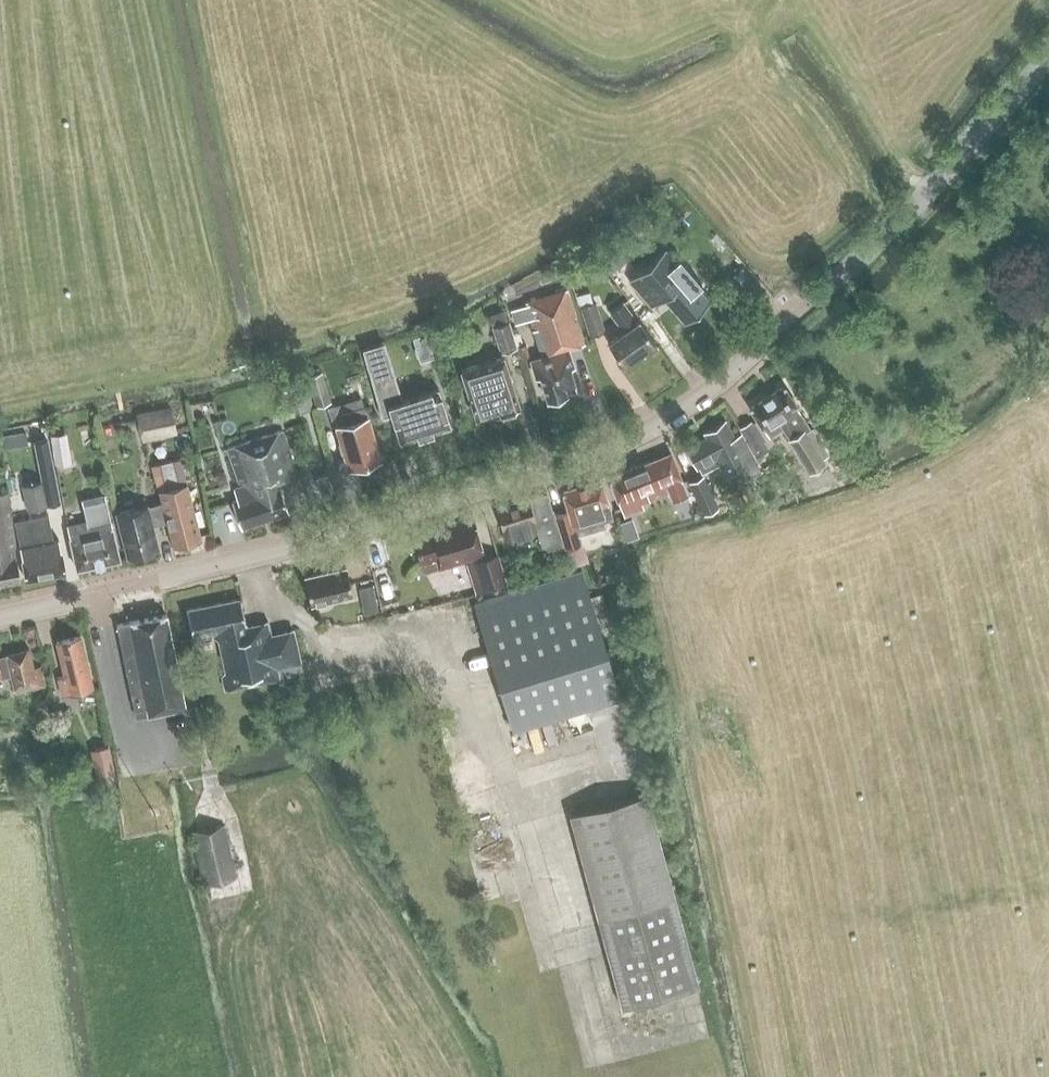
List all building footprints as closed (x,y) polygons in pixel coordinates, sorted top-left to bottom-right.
[(641,267),(630,277),(655,306),(665,298),(685,321),(708,301),(696,287),(701,283),(679,257),(652,280),(641,267)] [(547,399),(551,397),(554,400),(560,398),(561,394),(565,393),(576,388),(569,367),(572,362),(568,349),(584,344),(566,289),(524,302),(540,353),(529,357),(536,377),(539,376),(547,399)] [(577,295),(589,336),(604,332),(595,302),(592,303),(589,292),(577,295)] [(656,346),(623,300),(609,310),(621,328),(605,339),(623,364),(641,351),(644,355),(656,346)] [(505,310),(488,315),(500,352),(517,346),(505,310)] [(425,333),(412,338),(419,362),(433,357),(425,333)] [(521,358),(529,355),(525,344),(517,346),(521,358)] [(398,398),(383,349),(361,355),(378,416),(388,413),(397,441),(415,435),(415,436),(431,431),(431,430),(450,424),(438,385),(398,398)] [(502,354),(460,368),(475,417),(494,411),(495,413),(496,412),(501,414),(501,415),(514,411),(514,410),(517,406),(518,405),(502,354)] [(330,402),(322,375),(307,380),(315,406),(330,402)] [(782,385),(749,406),(768,436),(769,438),(784,428),(790,437),(788,439),(809,472),(811,471),(825,462),(822,458),(829,453),(811,426),(810,427),(782,385)] [(136,414),(142,443),(177,435),(171,406),(136,414)] [(374,464),(375,460),(379,459),(366,415),(365,415),(363,406),(340,412),(343,422),(336,424),(348,468),(364,463),(367,466),(374,464)] [(750,420),(739,428),(748,441),(759,434),(750,420)] [(686,448),(696,466),(715,456),(727,476),(737,471),(742,480),(759,471),(740,435),(734,439),(724,421),(704,432),(706,436),(686,448)] [(231,500),(232,502),(240,527),(288,511),(279,484),(297,478),(281,429),(226,447),(238,483),(242,481),(243,484),(233,487),(236,498),(231,500)] [(27,444),(25,431),(2,435),(4,448),(27,444)] [(71,463),(67,432),(51,434),(55,466),(71,463)] [(48,438),(34,441),(41,480),(22,484),(26,508),(60,502),(48,438)] [(849,438),(841,442),(846,453),(855,449),(849,438)] [(687,495),(681,481),(670,453),(608,477),(624,515),(643,507),(642,504),(668,493),(671,501),(687,495)] [(179,458),(152,465),(173,545),(200,538),(179,458)] [(609,515),(608,513),(599,480),(562,491),(567,510),(555,513),(565,549),(581,544),(578,536),(587,533),(592,525),(591,520),(609,515)] [(701,481),(689,486),(698,506),(710,501),(701,481)] [(135,509),(115,514),(127,557),(158,548),(146,504),(149,503),(144,488),(130,491),(135,509)] [(19,580),(13,550),(15,550),(8,493),(0,494),(0,584),(19,580)] [(553,514),(548,494),(495,508),(504,539),(538,530),(543,550),(563,545),(554,513),(553,514)] [(14,521),(19,546),(25,579),(64,572),(58,537),(52,539),(47,515),(14,521)] [(67,526),(76,568),(119,559),(109,516),(67,526)] [(483,555),(483,554),(471,516),(438,526),(440,530),(414,538),(421,563),(435,559),(438,569),(483,555)] [(506,584),(497,553),(466,563),(476,594),(506,584)] [(339,624),(369,617),(356,564),(304,576),(310,605),(334,600),(339,624)] [(581,569),(473,602),(512,729),(620,696),(602,638),(614,634),(602,593),(589,596),(581,569)] [(299,662),(299,660),(292,626),(266,631),(264,622),(245,626),(240,598),(185,609),(191,638),(212,634),(218,638),(224,670),(221,675),(224,690),(231,688),(277,679),(275,668),(299,662)] [(135,717),(184,706),(165,614),(116,624),(135,717)] [(56,641),(63,674),(64,676),(56,677),(61,696),(92,689),(80,636),(56,641)] [(2,678),(1,677),(10,675),(14,693),(44,686),(39,666),(32,668),(27,649),(0,656),(0,679),(2,678)] [(101,777),(115,774),(108,745),(95,748),(101,777)] [(646,793),(568,814),(621,1006),(698,985),(646,793)] [(225,825),(191,832),(203,884),(236,877),(225,825)]
